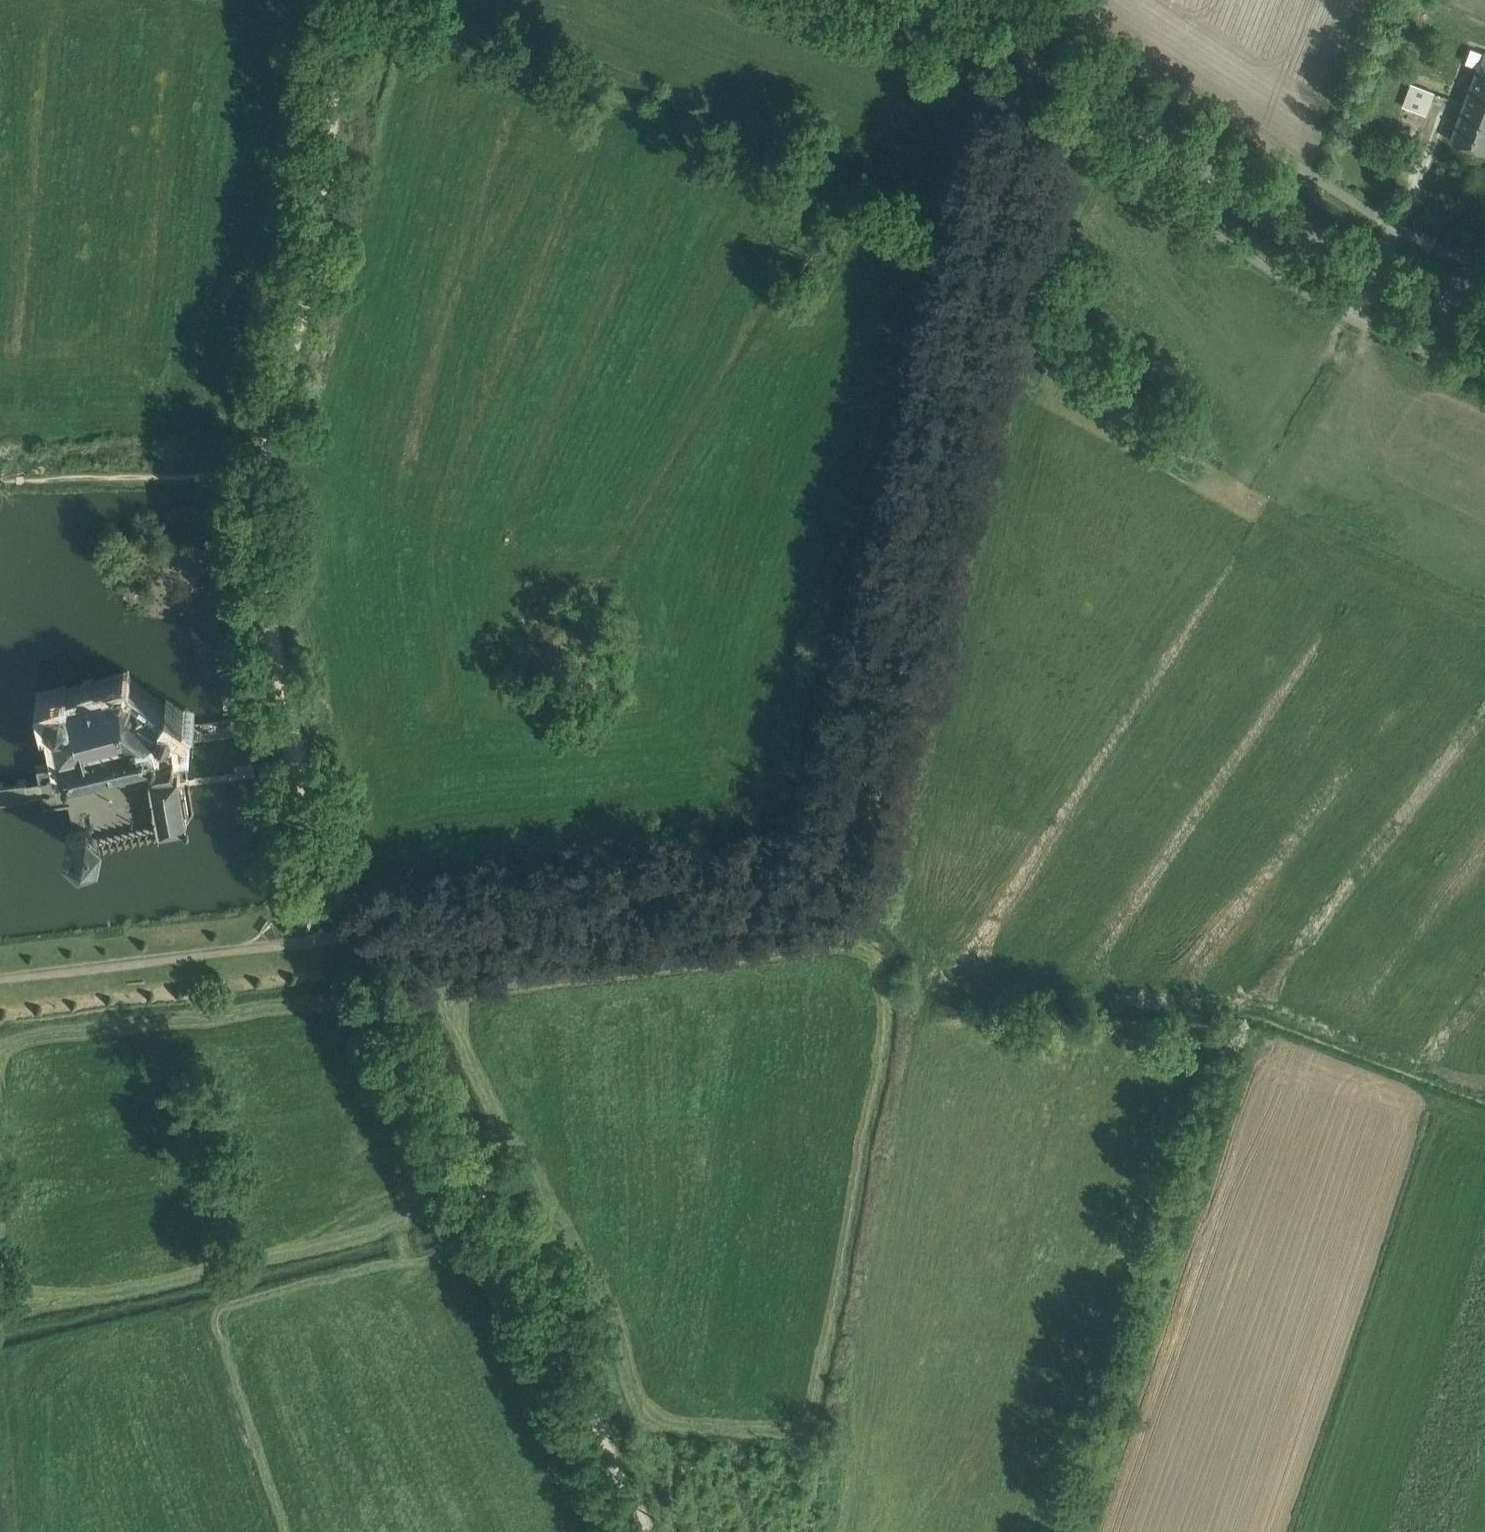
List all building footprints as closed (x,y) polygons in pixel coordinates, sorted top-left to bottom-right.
[(1484,50),(1450,140),(1484,153),(1484,50)] [(1401,107),(1428,115),(1436,89),(1409,81),(1401,107)] [(1041,234),(1055,238),(1060,218),(1046,214),(1041,234)] [(68,804),(74,831),(70,839),(71,847),(85,856),(93,853),(98,846),(160,831),(161,836),(186,831),(196,816),(187,754),(185,749),(177,748),(174,717),(171,715),(165,719),(124,687),(53,704),(54,707),(48,709),(63,763),(35,768),(39,790),(42,808),(68,804)]
